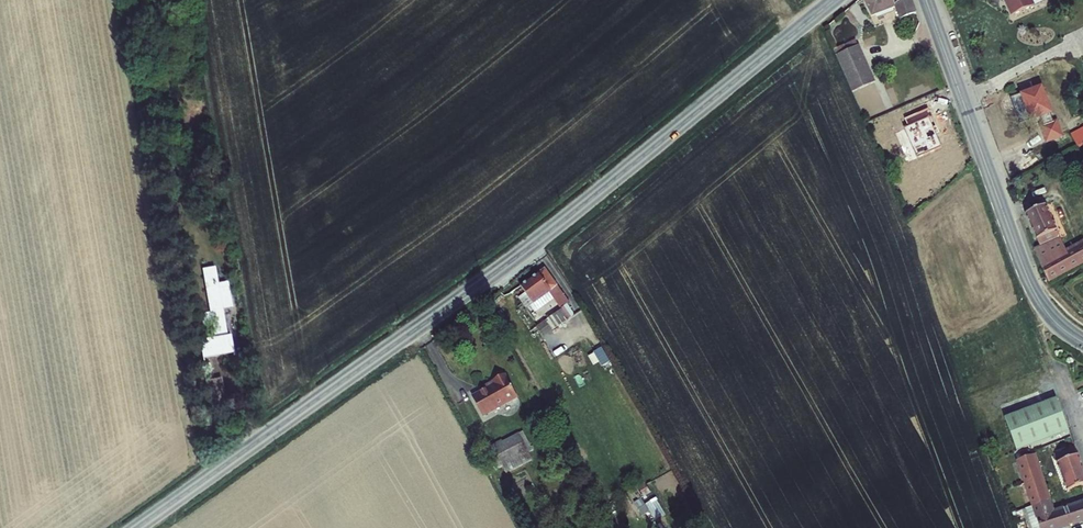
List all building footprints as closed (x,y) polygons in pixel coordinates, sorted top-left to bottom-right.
[(872,16),(896,7),(901,20),(916,14),(911,0),(864,0),(872,16)] [(1012,16),(1044,1),(1043,0),(1005,0),(1012,16)] [(858,46),(836,56),(852,92),(875,83),(870,71),(858,46)] [(1078,147),(1082,144),(1082,128),(1071,135),(1078,147)] [(1035,249),(1042,267),(1048,281),(1082,262),(1082,244),(1067,253),(1046,205),(1026,214),(1040,247),(1035,249)] [(215,267),(202,269),(210,313),(194,315),(197,328),(212,325),(214,338),(199,341),(202,358),(233,353),(230,336),(227,336),(222,309),(232,307),(228,282),(217,284),(215,267)] [(569,307),(572,306),(547,271),(522,289),(535,307),(552,294),(564,311),(569,307)] [(547,323),(554,333),(576,317),(569,307),(564,311),(547,323)] [(495,384),(472,397),(483,416),(517,397),(504,374),(493,381),(495,384)] [(1056,399),(1005,419),(1016,450),(1068,431),(1056,399)] [(518,434),(493,447),(506,473),(531,460),(518,434)] [(1067,492),(1082,486),(1082,471),(1074,448),(1054,455),(1067,492)] [(1018,461),(1033,506),(1048,502),(1033,456),(1018,461)] [(1033,506),(1040,527),(1060,527),(1082,521),(1082,504),(1052,514),(1048,502),(1033,506)] [(1026,509),(1032,527),(1040,527),(1033,506),(1026,509)]
